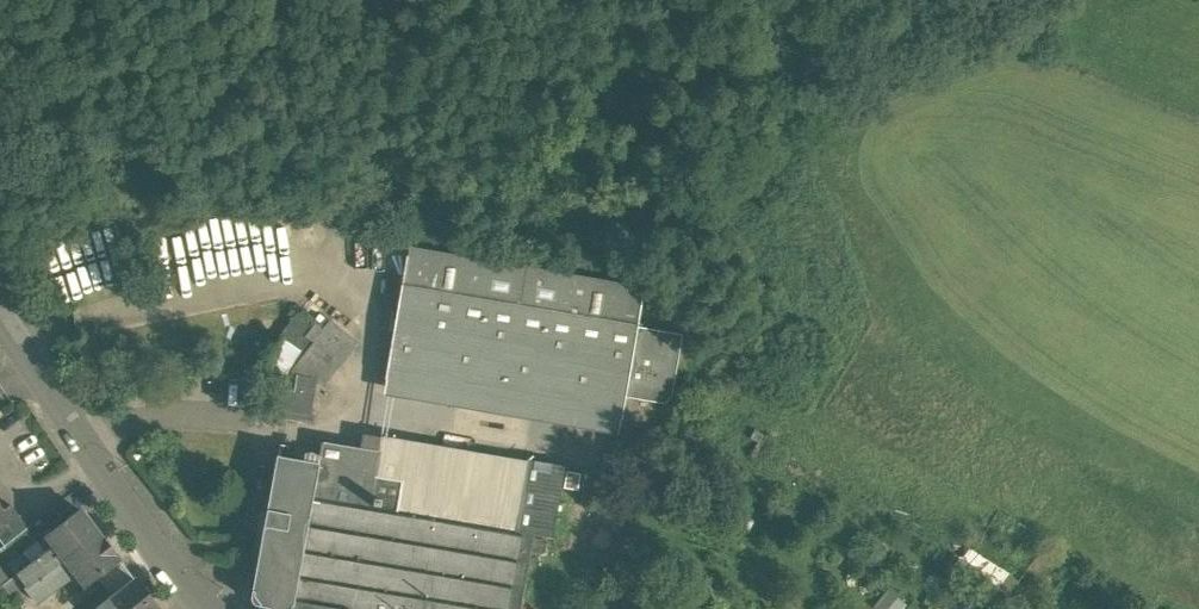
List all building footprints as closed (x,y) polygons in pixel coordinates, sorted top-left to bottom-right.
[(644,291),(408,252),(402,286),(638,326),(644,291)] [(638,326),(402,286),(383,395),(620,435),(626,398),(638,327),(638,326)] [(310,299),(300,312),(313,322),(323,309),(310,299)] [(300,312),(252,373),(281,396),(295,391),(293,386),(295,371),(326,332),(313,322),(300,312)] [(683,334),(638,327),(626,398),(665,405),(672,396),(683,334)] [(316,381),(298,378),(295,391),(281,396),(279,407),(304,412),(303,421),(314,423),(315,414),(310,413),(316,381)] [(383,438),(380,455),(322,445),(318,466),(278,459),(252,599),(253,603),(255,605),(257,606),(271,608),(516,608),(517,606),(520,607),(533,537),(554,540),(566,469),(383,438)] [(582,474),(568,472),(565,489),(579,492),(582,474)] [(0,515),(0,540),(5,547),(29,528),(11,506),(0,514),(0,515)] [(80,510),(46,537),(54,546),(17,576),(28,589),(98,534),(80,510)] [(635,535),(623,528),(613,539),(618,542),(628,548),(635,535)] [(98,534),(28,589),(38,603),(75,574),(85,588),(120,561),(98,534)] [(613,539),(609,537),(603,547),(612,552),(618,542),(613,539)] [(1002,593),(1013,576),(968,546),(956,563),(1002,593)] [(0,569),(0,590),(10,583),(0,569)] [(97,608),(156,608),(133,580),(97,608)] [(878,608),(902,608),(907,603),(889,588),(874,605),(878,608)]
